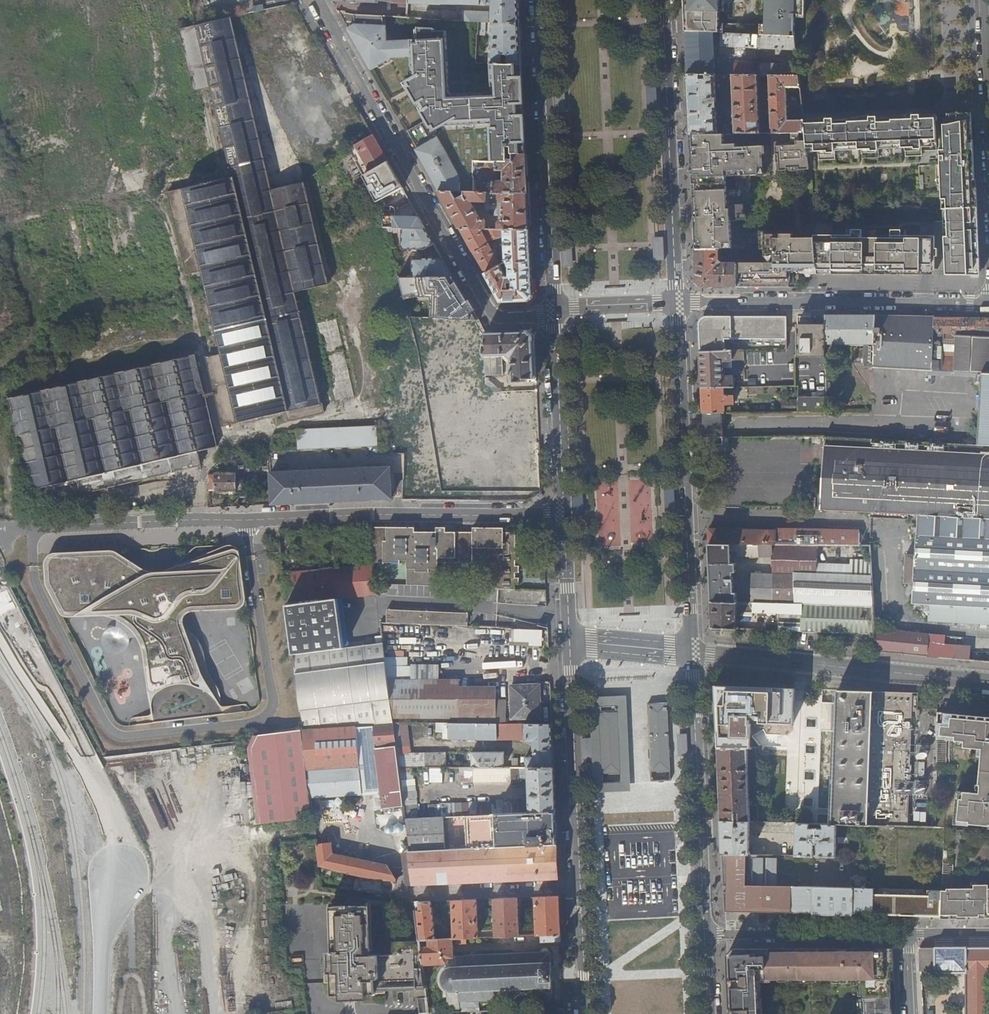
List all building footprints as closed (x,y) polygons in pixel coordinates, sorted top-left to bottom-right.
[(408,0),(331,0),(332,1),(378,3),(378,1),(407,3),(406,14),(403,14),(403,17),(408,18),(408,0)] [(519,0),(408,0),(408,18),(412,18),(412,3),(494,6),(492,22),(520,24),(519,0)] [(805,12),(805,0),(766,0),(766,14),(768,14),(767,19),(765,19),(765,25),(719,22),(720,10),(724,10),(725,2),(723,2),(723,0),(685,0),(686,31),(794,37),(795,14),(805,15),(805,12)] [(463,21),(488,22),(488,13),(463,12),(463,21)] [(349,29),(348,30),(370,69),(394,55),(413,58),(415,60),(415,64),(413,66),(414,85),(418,92),(413,95),(418,104),(421,103),(426,112),(424,113),(428,121),(408,132),(418,149),(416,151),(438,191),(474,192),(474,162),(509,163),(509,155),(526,154),(522,65),(492,63),(493,92),(452,93),(450,91),(446,30),(434,31),(434,28),(418,27),(418,41),(383,42),(384,16),(355,15),(354,25),(349,29)] [(310,330),(301,289),(329,283),(305,181),(272,189),(231,17),(196,25),(180,29),(194,90),(211,86),(232,176),(168,191),(187,273),(203,269),(213,311),(223,354),(207,357),(223,425),(287,411),(290,419),(324,411),(305,332),(310,330)] [(520,24),(492,22),(490,63),(492,63),(522,65),(520,24)] [(686,31),(688,75),(716,75),(733,75),(757,75),(770,75),(798,75),(798,70),(797,65),(715,64),(714,46),(720,46),(721,47),(791,50),(796,50),(794,37),(686,31)] [(688,75),(690,134),(718,134),(716,75),(688,75)] [(757,75),(733,75),(735,133),(757,133),(760,133),(757,75)] [(804,132),(803,120),(787,121),(786,88),(800,88),(798,75),(770,75),(772,133),(804,132)] [(658,110),(657,88),(647,88),(648,111),(658,110)] [(804,132),(806,151),(819,151),(819,160),(836,159),(836,150),(863,149),(863,158),(879,157),(878,148),(906,147),(906,156),(923,155),(922,146),(933,146),(933,142),(937,142),(936,113),(803,120),(804,132)] [(948,207),(978,207),(977,187),(975,187),(972,115),(948,116),(948,124),(944,124),(945,150),(940,150),(941,207),(948,207)] [(722,121),(722,134),(724,134),(731,134),(731,121),(722,121)] [(763,133),(760,133),(757,133),(735,133),(734,133),(734,145),(724,146),(724,134),(722,134),(718,134),(690,134),(693,192),(694,192),(696,249),(719,249),(764,249),(764,263),(722,263),(725,286),(790,287),(790,281),(791,281),(791,269),(794,270),(803,274),(804,274),(816,274),(813,237),(792,237),(792,233),(739,233),(739,214),(744,214),(744,197),(746,195),(750,188),(751,175),(770,175),(771,162),(775,162),(776,171),(807,168),(806,151),(804,132),(772,133),(770,133),(771,144),(763,144),(763,133)] [(384,152),(374,135),(354,147),(360,157),(362,155),(368,166),(371,165),(374,170),(388,162),(383,153),(384,152)] [(527,183),(526,154),(509,155),(509,163),(474,162),(474,192),(475,192),(475,176),(505,177),(505,181),(495,181),(495,182),(491,182),(491,193),(528,193),(527,183)] [(374,170),(365,175),(379,201),(402,187),(388,162),(374,170)] [(474,192),(438,191),(459,229),(486,229),(486,221),(485,220),(481,220),(471,202),(472,201),(484,201),(484,207),(484,208),(486,208),(486,209),(495,209),(495,215),(499,215),(500,229),(529,230),(529,227),(528,193),(491,193),(475,192),(474,192)] [(979,228),(978,207),(948,207),(948,221),(944,221),(947,275),(979,275),(977,228),(979,228)] [(419,216),(391,216),(391,227),(402,228),(425,228),(419,216)] [(425,228),(402,228),(402,248),(424,248),(434,243),(425,228)] [(486,229),(459,229),(501,302),(528,301),(532,296),(531,249),(530,244),(529,230),(500,229),(486,229)] [(664,260),(663,237),(653,238),(654,260),(664,260)] [(816,274),(935,274),(935,238),(813,237),(816,274)] [(571,243),(561,244),(562,267),(572,266),(571,243)] [(696,249),(695,249),(697,281),(701,286),(725,286),(722,263),(719,267),(716,264),(720,260),(719,249),(696,249)] [(451,277),(452,276),(442,258),(414,258),(413,276),(451,277)] [(397,267),(399,276),(408,276),(409,267),(397,267)] [(408,276),(399,276),(404,296),(421,296),(423,317),(479,319),(452,276),(451,277),(413,276),(408,276)] [(936,314),(879,314),(880,340),(877,368),(933,373),(935,333),(936,314)] [(936,314),(935,333),(988,335),(988,316),(936,314)] [(876,316),(824,315),(825,325),(825,343),(835,344),(876,346),(876,316)] [(700,352),(726,351),(725,344),(725,340),(741,340),(750,340),(774,340),(786,340),(785,317),(708,317),(703,322),(699,326),(699,336),(700,345),(700,352)] [(825,325),(797,325),(797,357),(826,357),(825,343),(825,325)] [(529,331),(486,332),(486,374),(502,374),(502,356),(508,356),(511,359),(512,382),(525,382),(525,380),(537,379),(535,336),(529,331)] [(956,335),(954,371),(983,374),(988,374),(988,337),(956,335)] [(750,340),(750,350),(774,349),(774,340),(750,340)] [(743,351),(726,351),(700,352),(701,370),(702,389),(723,388),(734,388),(733,378),(723,378),(722,361),(743,360),(743,351)] [(217,446),(196,355),(60,387),(10,398),(35,504),(202,465),(199,451),(217,446)] [(983,374),(978,446),(988,447),(988,374),(983,374)] [(490,378),(486,377),(486,383),(497,392),(501,392),(501,388),(500,388),(490,379),(490,378)] [(796,394),(795,387),(750,388),(750,392),(750,395),(796,394)] [(723,388),(702,389),(702,401),(703,413),(721,413),(731,413),(731,409),(724,409),(724,405),(733,405),(733,396),(724,396),(723,388)] [(826,397),(798,397),(798,412),(826,411),(826,397)] [(781,400),(781,412),(797,412),(796,400),(781,400)] [(721,413),(703,413),(703,426),(722,437),(721,413)] [(297,427),(297,448),(378,444),(376,424),(297,427)] [(978,446),(826,438),(822,510),(988,519),(988,447),(978,446)] [(270,482),(271,503),(389,498),(389,466),(270,470),(270,471),(270,482)] [(270,482),(270,471),(259,471),(260,482),(270,482)] [(209,474),(210,489),(217,489),(217,490),(237,490),(236,472),(217,472),(217,474),(209,474)] [(675,512),(674,489),(664,489),(665,512),(675,512)] [(583,493),(573,493),(574,516),(584,515),(583,493)] [(913,603),(932,604),(931,622),(988,624),(988,523),(920,519),(913,603)] [(368,528),(372,563),(400,563),(400,561),(406,561),(406,585),(438,586),(439,564),(481,564),(481,588),(514,590),(515,586),(518,586),(518,579),(514,579),(515,574),(518,574),(518,567),(515,567),(515,562),(518,562),(518,555),(515,555),(515,534),(503,534),(503,529),(472,529),(472,534),(445,533),(445,529),(435,529),(435,533),(414,533),(414,529),(368,528)] [(285,529),(277,530),(278,541),(289,541),(289,529),(285,529)] [(709,539),(709,545),(816,546),(859,547),(859,533),(708,530),(709,539)] [(346,532),(333,533),(332,533),(333,543),(329,543),(330,563),(335,562),(336,567),(347,566),(346,556),(347,555),(346,532)] [(619,537),(610,537),(609,546),(619,546),(619,537)] [(61,615),(63,616),(105,616),(116,619),(126,624),(132,629),(139,639),(143,648),(154,723),(226,714),(184,625),(185,620),(187,616),(191,613),(195,612),(247,610),(240,552),(238,549),(236,546),(233,545),(230,545),(221,545),(183,564),(166,570),(156,571),(150,571),(115,552),(112,551),(57,553),(51,554),(49,556),(47,558),(46,560),(45,563),(45,567),(55,608),(58,613),(61,615)] [(710,568),(711,602),(737,603),(737,593),(733,593),(733,586),(733,580),(736,580),(736,564),(732,564),(731,557),(772,557),(773,574),(751,574),(751,603),(873,607),(870,560),(850,560),(850,564),(817,564),(816,546),(709,545),(710,568)] [(286,572),(301,570),(300,556),(285,557),(286,572)] [(298,703),(302,730),(357,727),(373,726),(393,725),(393,723),(392,718),(387,680),(384,657),(382,639),(364,641),(364,640),(349,641),(343,599),(376,595),(376,594),(378,594),(378,592),(376,592),(375,583),(372,564),(347,566),(336,567),(301,570),(286,572),(282,572),(294,669),(298,703)] [(6,638),(21,630),(0,590),(0,626),(6,638)] [(712,615),(712,628),(736,629),(737,616),(740,616),(743,613),(779,614),(779,631),(874,635),(874,628),(873,607),(751,603),(737,603),(711,602),(712,615)] [(386,610),(386,622),(424,624),(435,625),(467,627),(467,614),(386,610)] [(467,627),(435,625),(434,640),(468,642),(468,627),(467,627)] [(118,628),(112,628),(106,631),(103,637),(103,643),(105,649),(110,653),(116,654),(122,652),(127,647),(129,641),(127,635),(124,630),(118,628)] [(946,635),(874,628),(874,635),(875,652),(944,658),(944,649),(946,635)] [(540,646),(541,630),(530,630),(529,645),(540,646)] [(963,651),(944,649),(944,658),(946,659),(962,660),(963,651)] [(962,660),(970,661),(971,652),(963,651),(962,660)] [(387,680),(392,718),(460,718),(460,722),(507,722),(507,699),(497,699),(497,689),(460,690),(460,680),(387,680)] [(511,687),(512,719),(540,718),(539,686),(511,687)] [(793,689),(715,686),(716,713),(717,743),(718,747),(726,748),(726,739),(732,740),(732,748),(746,748),(749,748),(750,724),(748,724),(748,720),(759,720),(759,723),(792,724),(793,689)] [(836,825),(861,825),(867,826),(871,692),(837,691),(833,824),(836,825)] [(912,693),(871,692),(867,826),(907,827),(908,827),(912,693)] [(954,714),(953,727),(952,727),(951,734),(952,734),(952,741),(960,741),(960,745),(974,746),(974,749),(978,750),(974,786),(976,787),(975,795),(953,792),(950,822),(957,822),(957,825),(988,827),(988,717),(954,714)] [(406,723),(393,723),(393,725),(394,725),(397,747),(399,768),(413,768),(447,768),(447,752),(410,753),(406,723)] [(445,723),(446,732),(449,732),(449,738),(449,739),(526,739),(526,742),(532,742),(533,756),(526,756),(526,768),(528,768),(553,768),(552,745),(551,724),(445,723)] [(393,725),(373,726),(375,749),(397,747),(394,725),(393,725)] [(360,766),(362,795),(380,793),(375,749),(373,726),(357,727),(359,766),(360,766)] [(302,730),(307,770),(359,766),(357,727),(302,730)] [(375,749),(380,793),(382,809),(403,806),(399,768),(397,747),(375,749)] [(719,784),(721,821),(750,822),(749,806),(751,806),(751,802),(749,802),(746,748),(732,748),(726,748),(718,747),(718,765),(719,784)] [(471,753),(471,768),(504,768),(504,752),(471,753)] [(307,770),(310,798),(362,795),(360,766),(359,766),(307,770)] [(415,778),(413,768),(399,768),(403,806),(405,819),(419,819),(416,778),(415,778)] [(554,787),(553,768),(528,768),(526,768),(518,768),(512,768),(510,768),(510,780),(518,780),(518,777),(529,777),(530,798),(521,798),(522,809),(530,809),(530,813),(555,811),(554,787)] [(445,770),(432,770),(432,784),(445,783),(445,770)] [(495,815),(512,814),(511,799),(490,800),(490,802),(428,803),(429,818),(443,817),(466,816),(495,815)] [(556,821),(555,811),(530,813),(512,814),(495,815),(466,816),(468,849),(497,848),(544,845),(543,828),(556,827),(556,821)] [(914,811),(913,820),(925,820),(926,811),(914,811)] [(429,818),(419,819),(405,819),(409,852),(445,850),(443,817),(429,818)] [(722,833),(722,853),(749,854),(750,822),(721,821),(722,833)] [(818,857),(836,857),(836,825),(833,824),(832,824),(796,823),(795,856),(814,856),(814,852),(818,852),(818,857)] [(315,845),(318,867),(322,867),(335,871),(357,876),(375,879),(387,881),(398,882),(398,881),(388,866),(332,854),(331,845),(328,843),(315,845)] [(413,885),(558,879),(558,863),(557,845),(544,845),(497,848),(468,849),(445,850),(409,852),(410,861),(407,861),(408,870),(411,870),(413,885)] [(749,854),(722,853),(724,877),(724,896),(725,900),(735,900),(735,910),(770,911),(770,908),(775,908),(776,886),(777,856),(771,856),(771,854),(749,854)] [(988,890),(988,886),(974,885),(974,889),(957,888),(957,900),(956,916),(988,916),(988,890)] [(813,887),(776,886),(775,908),(775,911),(813,912),(813,887)] [(874,888),(813,887),(813,912),(813,914),(852,915),(852,914),(941,916),(941,890),(913,890),(913,895),(874,894),(874,888)] [(560,895),(536,896),(538,934),(541,934),(561,933),(561,925),(560,895)] [(519,897),(495,898),(497,936),(509,936),(520,935),(519,897)] [(475,899),(450,901),(453,938),(478,938),(475,899)] [(431,902),(417,902),(418,911),(414,912),(418,939),(426,940),(434,939),(431,902)] [(368,907),(328,908),(329,954),(326,954),(327,974),(324,973),(325,983),(329,983),(330,996),(337,996),(337,1001),(364,999),(363,994),(385,994),(385,991),(424,990),(422,969),(414,969),(413,950),(402,950),(402,955),(363,956),(363,948),(368,949),(368,907)] [(561,933),(541,934),(542,942),(562,941),(561,933)] [(520,935),(509,936),(509,943),(520,943),(520,935)] [(434,939),(426,940),(427,948),(420,948),(421,966),(446,964),(447,960),(454,959),(454,956),(452,939),(434,939)] [(447,960),(446,964),(447,965),(443,967),(440,971),(438,975),(438,980),(438,982),(439,986),(441,989),(444,992),(445,996),(447,996),(448,1009),(460,1008),(461,1007),(480,1007),(480,1000),(544,997),(544,999),(546,1001),(549,1001),(552,998),(552,997),(553,997),(552,987),(553,987),(553,980),(553,968),(552,968),(552,962),(551,962),(551,950),(550,950),(547,947),(544,947),(542,950),(542,951),(466,954),(454,956),(454,959),(447,960)] [(894,969),(893,947),(798,948),(799,975),(800,978),(817,977),(817,979),(856,977),(856,976),(862,975),(862,978),(891,978),(890,969),(894,969)] [(934,973),(956,973),(966,973),(966,1013),(988,1013),(988,947),(966,947),(934,947),(921,948),(921,971),(934,971),(934,973)] [(799,975),(798,948),(760,948),(760,953),(752,953),(752,948),(734,948),(728,955),(728,968),(729,981),(758,980),(758,978),(791,977),(791,975),(799,975)] [(891,978),(862,978),(863,1013),(892,1013),(891,978)] [(730,1013),(759,1013),(758,980),(729,981),(730,1013)] [(417,999),(418,1013),(427,1013),(426,998),(417,999)]
